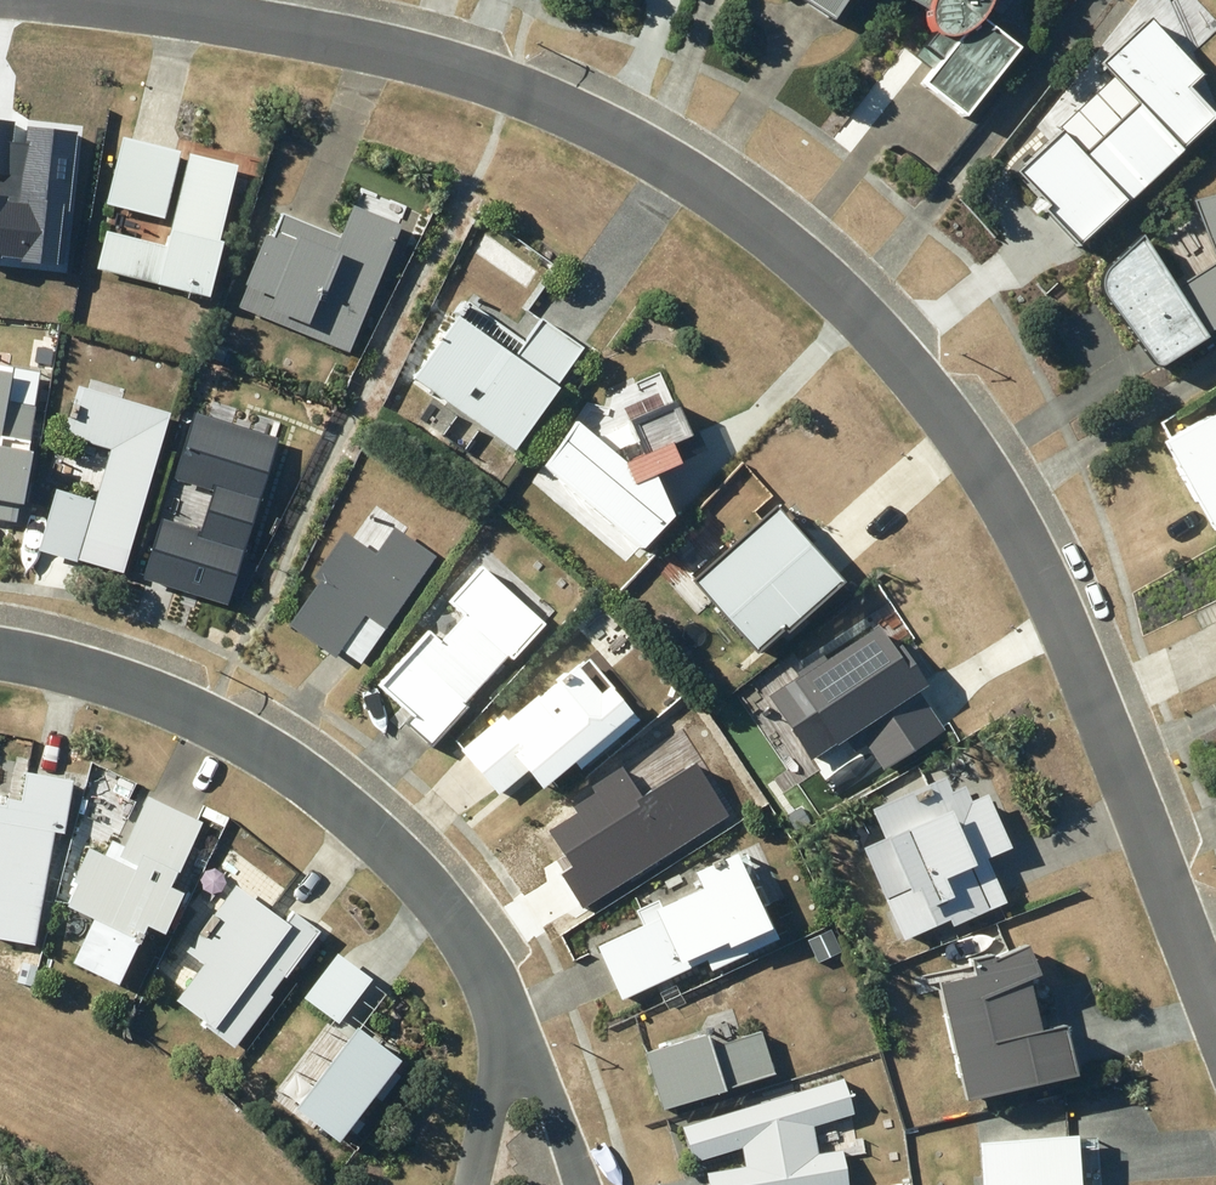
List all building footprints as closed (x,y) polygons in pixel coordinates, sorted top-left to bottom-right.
[(833,8),(839,0),(820,0),(833,8)] [(903,74),(944,108),(999,40),(961,10),(964,6),(966,2),(967,0),(907,0),(910,2),(910,3),(909,6),(910,13),(912,18),(914,22),(916,24),(899,46),(915,59),(903,74)] [(1046,128),(1001,168),(1061,243),(1196,114),(1171,85),(1181,72),(1129,19),(1081,57),(1119,104),(1065,150),(1046,128)] [(92,221),(84,258),(200,281),(226,152),(175,142),(156,234),(92,221)] [(1206,252),(1162,280),(1127,226),(1101,251),(1093,259),(1091,261),(1090,262),(1089,264),(1089,265),(1088,267),(1087,269),(1087,271),(1087,272),(1087,274),(1087,276),(1087,278),(1087,280),(1088,281),(1089,283),(1090,285),(1091,286),(1139,353),(1141,354),(1141,355),(1142,355),(1143,356),(1144,356),(1145,356),(1146,356),(1147,356),(1148,356),(1149,356),(1150,355),(1193,328),(1192,326),(1215,310),(1215,182),(1181,191),(1206,252)] [(246,204),(218,275),(340,322),(383,213),(327,192),(312,230),(246,204)] [(415,372),(516,443),(561,379),(560,378),(584,344),(544,315),(527,339),(471,300),(463,311),(460,309),(415,372)] [(16,515),(19,496),(25,497),(34,445),(28,444),(35,401),(8,397),(13,364),(0,362),(0,513),(16,515)] [(1131,426),(1188,522),(1215,505),(1215,375),(1131,426)] [(64,431),(111,445),(96,497),(55,486),(38,545),(77,556),(82,539),(128,552),(153,466),(157,467),(163,448),(159,447),(170,408),(122,394),(124,387),(89,377),(86,384),(78,381),(69,411),(76,413),(73,423),(67,421),(64,431)] [(165,516),(147,580),(232,605),(282,433),(201,409),(180,479),(218,490),(207,528),(165,516)] [(582,418),(547,463),(651,547),(682,510),(669,474),(693,459),(672,413),(642,422),(653,452),(633,461),(582,418)] [(848,580),(781,503),(693,579),(760,656),(848,580)] [(321,577),(291,621),(337,652),(341,646),(361,660),(435,551),(395,523),(377,549),(346,528),(316,573),(321,577)] [(1206,550),(1215,574),(1215,546),(1206,550)] [(372,689),(421,739),(552,611),(503,561),(372,689)] [(508,709),(458,750),(502,804),(537,775),(551,792),(642,717),(614,684),(607,690),(584,662),(516,718),(508,709)] [(23,919),(60,762),(8,750),(0,783),(0,913),(23,919)] [(865,843),(905,936),(952,915),(955,922),(1008,899),(988,853),(1012,843),(989,789),(973,795),(967,782),(954,787),(948,772),(873,804),(886,834),(865,843)] [(49,942),(101,970),(191,804),(139,776),(99,849),(68,833),(51,864),(58,868),(45,892),(69,905),(49,942)] [(704,886),(657,908),(660,916),(598,945),(619,993),(705,954),(710,963),(772,935),(760,909),(754,911),(729,856),(717,861),(715,857),(707,861),(708,864),(697,870),(704,886)] [(204,959),(178,996),(217,1024),(214,1029),(234,1043),(319,926),(294,907),(286,918),(236,881),(187,947),(204,959)] [(954,981),(981,1095),(1090,1072),(1080,1022),(1056,1027),(1041,976),(1054,973),(1043,944),(1005,959),(1005,951),(981,956),(981,974),(954,981)] [(344,952),(312,993),(348,1021),(380,980),(344,952)] [(369,1024),(307,1104),(348,1135),(410,1055),(369,1024)] [(708,1029),(647,1049),(665,1105),(776,1070),(763,1027),(712,1043),(708,1029)] [(715,1184),(847,1184),(855,1184),(850,1148),(822,1152),(819,1124),(858,1114),(850,1076),(685,1126),(696,1160),(747,1147),(750,1166),(713,1171),(715,1184)] [(1066,1137),(1015,1142),(1018,1184),(1070,1184),(1066,1137)]
